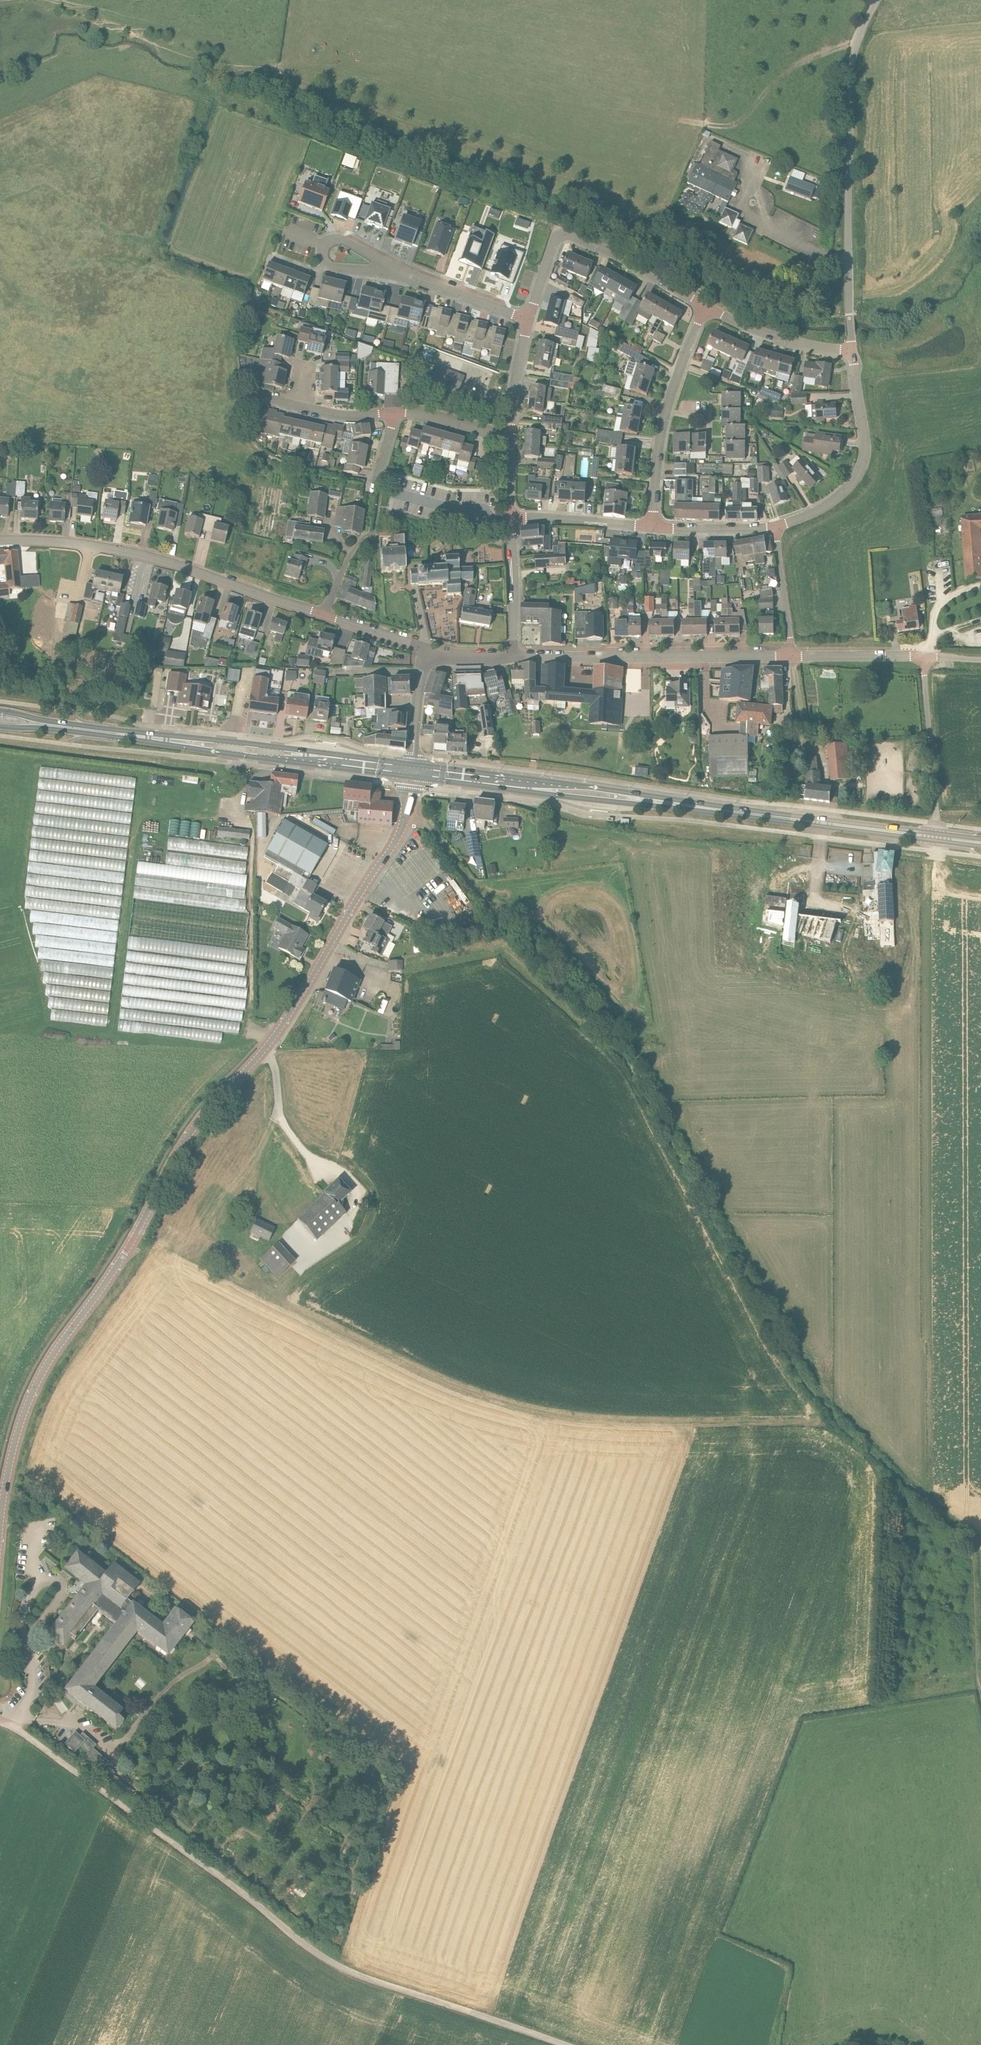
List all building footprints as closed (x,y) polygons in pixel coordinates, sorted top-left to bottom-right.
[(729,155),(719,150),(721,146),(711,142),(700,166),(696,164),(693,163),(687,177),(690,179),(688,183),(690,184),(688,188),(696,192),(697,192),(698,191),(699,190),(699,189),(713,195),(719,198),(728,202),(737,183),(735,181),(737,176),(737,175),(737,174),(737,173),(737,172),(736,171),(733,170),(738,159),(729,155)] [(345,154),(341,166),(352,170),(356,159),(345,154)] [(315,176),(312,184),(305,182),(298,202),(322,211),(330,191),(325,189),(329,178),(328,178),(327,181),(315,176)] [(803,181),(791,177),(786,190),(810,199),(815,186),(803,181)] [(824,189),(818,187),(814,198),(821,200),(824,189)] [(332,215),(346,220),(347,219),(354,222),(362,202),(339,193),(332,215)] [(385,209),(387,205),(377,201),(376,205),(371,204),(365,222),(368,223),(368,224),(379,229),(379,228),(388,230),(392,219),(387,218),(390,210),(385,209)] [(740,214),(731,210),(726,208),(719,222),(733,228),(729,236),(747,245),(754,230),(740,224),(739,225),(735,223),(740,214)] [(420,224),(403,218),(395,239),(412,245),(418,247),(423,234),(417,231),(420,224)] [(514,225),(528,229),(530,223),(517,218),(514,225)] [(427,250),(444,256),(453,230),(437,224),(427,250)] [(459,261),(482,269),(495,235),(485,231),(483,238),(470,233),(459,261)] [(500,250),(492,272),(508,278),(507,280),(513,283),(525,251),(510,246),(507,253),(500,250)] [(575,274),(581,259),(569,254),(563,269),(561,273),(567,276),(569,271),(575,274)] [(587,278),(589,273),(592,264),(581,259),(575,274),(587,278)] [(273,284),(279,267),(269,263),(262,281),(273,284)] [(283,288),(289,271),(279,267),(273,284),(283,288)] [(604,294),(615,275),(603,269),(603,270),(597,267),(588,288),(587,289),(592,291),(594,288),(604,294)] [(293,292),(300,275),(289,271),(283,288),(293,292)] [(300,275),(293,292),(304,296),(310,279),(300,275)] [(615,300),(626,282),(615,275),(604,294),(615,300)] [(559,277),(555,282),(568,289),(571,284),(559,277)] [(328,308),(329,302),(334,281),(323,278),(320,290),(312,288),(308,303),(328,308)] [(329,302),(341,305),(346,284),(334,281),(329,302)] [(638,300),(632,296),(637,288),(626,282),(615,300),(615,301),(625,307),(619,317),(625,321),(638,300)] [(588,288),(587,288),(583,285),(578,295),(583,297),(587,289),(588,288)] [(369,312),(374,291),(362,288),(357,309),(369,312)] [(387,323),(390,308),(382,305),(385,294),(374,291),(369,312),(367,318),(387,323)] [(582,309),(585,302),(572,295),(569,301),(566,302),(552,298),(551,299),(552,299),(548,311),(569,316),(573,303),(582,309)] [(652,315),(660,301),(649,295),(644,303),(638,300),(625,321),(632,325),(638,315),(648,321),(652,315)] [(348,310),(351,298),(345,296),(342,309),(348,310)] [(270,304),(276,306),(278,299),(272,297),(270,304)] [(353,316),(357,299),(351,298),(347,314),(353,316)] [(406,328),(408,322),(413,301),(402,298),(399,310),(390,308),(387,323),(406,328)] [(408,322),(419,324),(425,304),(413,301),(408,322)] [(663,321),(671,308),(660,301),(652,315),(658,318),(649,333),(654,336),(657,331),(663,321)] [(432,308),(430,317),(427,329),(437,331),(436,336),(445,338),(446,335),(451,314),(452,311),(443,309),(442,310),(432,308)] [(663,321),(665,322),(674,327),(682,314),(671,308),(663,321)] [(569,316),(548,311),(545,323),(554,326),(559,327),(557,336),(563,338),(572,340),(578,341),(579,335),(580,333),(564,328),(567,316),(569,316)] [(463,345),(464,342),(469,321),(470,317),(461,315),(460,317),(451,314),(446,335),(455,338),(454,343),(463,345)] [(421,328),(427,330),(427,329),(430,317),(424,316),(423,317),(421,328)] [(592,320),(589,325),(597,330),(600,324),(592,320)] [(481,351),(481,348),(487,327),(488,324),(479,322),(478,323),(469,321),(464,342),(473,344),(472,349),(481,351)] [(491,351),(490,356),(499,358),(506,330),(497,328),(496,329),(487,327),(481,348),(491,351)] [(325,339),(325,340),(311,336),(313,331),(301,328),(298,341),(308,343),(306,352),(321,355),(323,349),(327,350),(329,340),(325,339)] [(603,335),(597,332),(591,328),(589,336),(589,338),(598,340),(601,337),(603,335)] [(657,331),(654,336),(652,339),(661,344),(665,336),(657,331)] [(720,351),(727,338),(714,332),(708,346),(720,351)] [(579,335),(578,341),(577,348),(582,349),(585,336),(579,335)] [(293,341),(283,338),(277,337),(274,351),(263,348),(260,359),(268,361),(279,364),(280,356),(289,358),(293,341)] [(561,344),(571,346),(572,340),(563,338),(561,344)] [(587,347),(596,349),(598,340),(589,338),(587,347)] [(731,357),(738,342),(727,338),(720,351),(731,357)] [(554,345),(550,344),(540,342),(538,355),(556,359),(558,351),(553,350),(554,345)] [(744,371),(748,362),(752,353),(747,351),(749,348),(738,342),(731,357),(738,360),(736,364),(738,365),(731,380),(740,384),(743,375),(742,375),(744,371)] [(632,350),(623,346),(619,344),(617,350),(619,351),(632,358),(631,362),(629,362),(625,375),(626,375),(628,376),(651,383),(655,370),(646,368),(646,367),(645,366),(645,367),(640,366),(644,357),(640,355),(632,350)] [(632,350),(640,355),(643,350),(634,345),(632,350)] [(432,363),(436,352),(424,348),(420,359),(432,363)] [(766,370),(770,354),(757,351),(756,355),(752,353),(744,371),(764,376),(764,374),(766,370)] [(336,362),(349,362),(349,354),(336,353),(336,362)] [(777,377),(782,358),(770,354),(766,370),(764,374),(777,377)] [(551,380),(552,380),(553,373),(556,359),(538,355),(535,368),(545,370),(550,370),(551,371),(550,380),(551,380)] [(490,356),(489,362),(497,365),(499,358),(490,356)] [(790,376),(792,371),(794,361),(782,358),(777,377),(789,380),(790,376)] [(710,373),(712,368),(714,363),(704,359),(700,369),(710,373)] [(283,364),(279,364),(268,361),(264,374),(260,373),(258,383),(282,388),(286,372),(281,371),(283,364)] [(349,373),(349,362),(336,362),(335,368),(321,367),(321,380),(338,381),(338,372),(349,373)] [(368,395),(383,396),(383,383),(393,383),(394,364),(377,363),(377,373),(369,372),(368,395)] [(464,377),(434,366),(426,363),(421,376),(429,379),(428,383),(458,394),(464,377)] [(815,385),(817,385),(827,387),(830,372),(827,372),(828,365),(817,364),(817,365),(806,363),(804,377),(816,379),(815,385)] [(710,373),(719,377),(721,372),(712,368),(710,373)] [(553,373),(552,380),(570,383),(573,384),(573,383),(575,377),(575,376),(574,376),(571,376),(553,373)] [(743,375),(740,384),(745,386),(748,377),(743,375)] [(647,395),(651,383),(628,376),(625,388),(630,390),(647,395)] [(803,378),(795,376),(793,391),(800,392),(803,378)] [(338,389),(338,381),(321,380),(321,393),(334,393),(334,399),(348,400),(349,390),(338,389)] [(569,389),(570,383),(552,380),(551,380),(550,386),(569,389)] [(620,396),(621,390),(604,385),(602,392),(605,392),(620,396)] [(547,388),(542,387),(532,386),(530,400),(545,401),(550,402),(552,389),(547,388)] [(772,393),(772,392),(762,389),(759,398),(768,401),(772,393)] [(620,396),(605,392),(604,399),(618,402),(620,396)] [(772,393),(768,401),(778,405),(781,395),(772,392),(772,393)] [(741,410),(741,394),(722,394),(722,410),(741,410)] [(792,404),(806,403),(806,395),(792,396),(792,404)] [(543,414),(545,401),(530,400),(528,412),(538,414),(543,414)] [(811,405),(812,421),(824,421),(823,418),(836,417),(835,404),(823,405),(822,402),(816,403),(816,405),(811,405)] [(625,406),(625,407),(619,405),(616,417),(623,418),(622,419),(640,422),(643,409),(625,406)] [(771,414),(770,417),(782,418),(784,408),(772,406),(772,408),(768,407),(766,414),(771,414)] [(267,435),(272,412),(260,410),(258,419),(255,432),(267,435)] [(741,427),(741,410),(722,410),(722,426),(727,426),(741,427)] [(279,435),(283,419),(284,415),(272,412),(267,435),(279,437),(279,435)] [(557,424),(562,425),(563,418),(542,416),(542,423),(552,424),(557,424)] [(283,419),(279,435),(285,437),(283,449),(286,450),(288,443),(293,421),(283,419)] [(637,435),(640,422),(622,419),(620,431),(637,435)] [(300,440),(303,423),(293,421),(288,443),(292,444),(293,439),(300,440)] [(309,448),(314,426),(303,423),(300,440),(306,442),(305,447),(309,448)] [(334,438),(337,427),(325,424),(324,428),(320,445),(321,445),(321,447),(332,449),(335,438),(334,438)] [(341,439),(342,436),(344,427),(337,425),(338,425),(337,425),(337,427),(334,438),(335,438),(341,439)] [(353,439),(364,437),(370,436),(368,425),(351,428),(353,439)] [(320,445),(324,428),(314,426),(309,448),(313,449),(314,444),(320,445)] [(745,427),(741,427),(727,426),(727,443),(745,443),(745,427)] [(429,447),(433,431),(423,428),(421,433),(417,450),(416,455),(420,456),(421,451),(423,446),(429,447)] [(417,450),(421,433),(411,430),(408,440),(403,438),(399,449),(406,451),(407,447),(417,450)] [(611,438),(612,432),(598,430),(597,436),(611,438)] [(436,461),(444,434),(433,431),(429,447),(435,449),(433,455),(432,460),(436,461)] [(542,432),(537,432),(527,431),(527,432),(526,444),(546,446),(547,437),(541,437),(542,432)] [(842,437),(832,435),(815,432),(814,435),(806,434),(806,437),(805,437),(803,450),(817,453),(827,454),(828,449),(839,451),(842,437)] [(449,453),(454,437),(444,434),(436,461),(440,462),(443,451),(449,453)] [(690,453),(690,434),(674,434),(674,453),(690,453)] [(706,453),(706,434),(690,434),(690,453),(706,453)] [(610,445),(611,438),(597,436),(596,443),(610,445)] [(348,456),(365,459),(367,447),(363,446),(364,437),(353,439),(351,439),(348,456)] [(458,462),(463,445),(464,439),(454,437),(449,453),(455,455),(454,461),(458,462)] [(745,459),(745,443),(727,443),(727,459),(745,459)] [(546,446),(526,444),(525,457),(525,456),(525,457),(535,458),(540,458),(541,446),(546,446)] [(477,459),(470,458),(473,448),(463,445),(458,462),(469,465),(468,469),(473,471),(477,459)] [(617,461),(634,463),(636,449),(618,447),(617,461)] [(284,462),(290,464),(292,458),(286,455),(284,462)] [(556,455),(555,461),(554,468),(554,470),(561,471),(563,456),(556,455)] [(348,456),(347,459),(346,466),(344,465),(343,472),(358,474),(359,468),(363,469),(365,459),(348,456)] [(786,461),(779,466),(778,466),(779,467),(786,478),(791,474),(792,475),(795,472),(797,475),(795,477),(799,482),(802,479),(811,489),(821,480),(812,471),(814,469),(810,464),(809,466),(803,459),(792,469),(786,461)] [(477,467),(483,469),(485,463),(478,461),(477,467)] [(633,475),(634,463),(617,461),(615,473),(633,475)] [(675,464),(675,477),(687,476),(687,464),(675,464)] [(757,484),(759,484),(768,483),(770,483),(770,480),(769,467),(767,467),(757,468),(758,480),(757,480),(757,484)] [(786,478),(779,467),(775,469),(782,480),(786,478)] [(612,480),(613,473),(598,472),(598,473),(598,478),(612,480)] [(147,485),(157,487),(159,476),(149,474),(147,485)] [(535,479),(535,476),(529,475),(527,499),(541,501),(541,500),(549,501),(550,480),(535,479)] [(720,521),(720,506),(715,506),(716,478),(710,478),(710,489),(709,520),(720,521)] [(741,484),(741,478),(736,478),(736,483),(733,483),(733,509),(726,509),(726,511),(726,521),(741,521),(741,489),(741,484)] [(72,492),(80,493),(81,486),(77,486),(78,481),(74,480),(72,492)] [(574,485),(574,480),(573,480),(573,485),(560,484),(556,483),(555,495),(559,496),(559,501),(572,502),(574,485)] [(586,486),(579,485),(580,481),(574,480),(574,485),(572,502),(585,503),(586,486)] [(698,498),(693,498),(693,480),(687,480),(687,486),(686,520),(698,520),(698,498)] [(41,500),(31,499),(24,499),(25,483),(16,482),(16,485),(16,496),(22,496),(20,513),(21,513),(20,520),(36,521),(37,510),(40,510),(41,500)] [(768,495),(771,493),(775,504),(787,500),(784,489),(786,489),(784,482),(766,488),(768,495)] [(127,503),(128,493),(129,484),(125,483),(124,492),(114,491),(113,501),(106,500),(103,519),(116,521),(117,513),(124,514),(126,503),(127,503)] [(16,496),(16,485),(7,484),(7,498),(15,499),(16,496)] [(627,493),(619,492),(620,485),(607,484),(604,516),(625,518),(625,517),(627,493)] [(686,520),(687,486),(681,486),(680,494),(676,493),(676,505),(675,505),(675,519),(686,520)] [(746,503),(746,488),(741,489),(741,521),(757,521),(757,509),(752,509),(752,503),(746,503)] [(709,520),(710,489),(703,489),(703,498),(698,498),(698,520),(709,520)] [(92,507),(93,503),(97,503),(98,494),(87,492),(86,501),(78,500),(77,505),(76,515),(91,517),(92,507)] [(146,526),(149,509),(155,510),(158,493),(150,492),(149,503),(142,502),(141,505),(134,504),(132,513),(130,523),(146,526)] [(328,495),(310,492),(307,515),(325,519),(328,495)] [(0,500),(0,515),(7,516),(8,501),(0,500)] [(172,532),(173,526),(179,527),(184,505),(171,503),(169,512),(161,511),(159,519),(157,528),(172,532)] [(64,513),(64,505),(50,505),(49,522),(57,522),(58,521),(63,522),(63,523),(64,523),(64,513)] [(976,507),(976,515),(962,516),(962,521),(961,521),(965,581),(980,579),(980,506),(976,507)] [(363,512),(340,508),(338,508),(336,519),(361,523),(363,512)] [(206,532),(210,516),(198,513),(197,520),(189,518),(187,525),(184,534),(199,538),(200,531),(206,532)] [(220,526),(222,519),(210,516),(206,532),(212,533),(210,541),(225,544),(229,528),(220,526)] [(359,535),(361,523),(336,519),(335,525),(343,527),(342,532),(359,535)] [(310,524),(302,523),(289,522),(287,538),(322,543),(324,532),(309,530),(310,524)] [(550,536),(544,535),(544,527),(521,529),(522,546),(544,544),(544,550),(551,550),(550,536)] [(399,530),(379,531),(380,538),(395,537),(396,547),(390,548),(390,551),(380,552),(381,570),(382,570),(391,569),(391,570),(392,570),(392,569),(395,569),(397,569),(396,569),(405,569),(406,569),(404,536),(400,537),(399,530)] [(767,556),(766,553),(771,552),(769,537),(752,540),(755,561),(756,561),(756,565),(765,563),(764,557),(767,556)] [(644,570),(646,551),(636,551),(637,542),(627,541),(627,544),(621,543),(621,540),(611,539),(609,557),(608,566),(622,566),(622,558),(632,559),(631,572),(644,570)] [(746,563),(755,561),(752,540),(734,544),(738,563),(736,564),(738,576),(744,575),(743,567),(746,566),(746,563)] [(650,557),(666,558),(666,544),(650,543),(650,551),(646,551),(644,570),(650,569),(650,557)] [(681,560),(689,560),(689,545),(675,544),(674,561),(675,561),(675,568),(671,568),(670,568),(670,570),(670,578),(681,578),(681,560)] [(716,576),(716,570),(716,544),(704,544),(704,558),(704,563),(709,563),(709,577),(712,577),(715,577),(716,577),(716,576)] [(716,544),(716,570),(722,570),(722,558),(727,558),(727,544),(716,544)] [(566,556),(565,556),(565,545),(559,546),(559,556),(535,557),(536,568),(545,568),(545,565),(566,564),(566,556)] [(18,577),(16,551),(0,553),(0,565),(6,565),(7,584),(0,585),(0,597),(10,596),(9,589),(19,588),(18,577)] [(418,586),(442,584),(443,589),(447,589),(447,594),(445,596),(446,597),(448,595),(453,595),(453,597),(454,597),(454,595),(459,594),(459,595),(461,596),(462,595),(460,594),(459,582),(460,582),(473,581),(472,569),(459,569),(459,568),(458,557),(460,555),(459,554),(457,557),(452,557),(452,554),(451,555),(451,557),(446,557),(444,555),(443,556),(444,557),(441,561),(442,567),(417,568),(417,571),(410,571),(411,584),(418,583),(418,586)] [(293,562),(288,560),(284,576),(298,580),(303,565),(305,566),(308,559),(295,555),(293,562)] [(370,577),(371,563),(366,562),(362,588),(365,589),(363,594),(358,606),(375,612),(375,605),(374,598),(371,597),(372,587),(369,586),(370,577)] [(670,578),(670,570),(662,570),(661,570),(661,579),(670,579),(670,578)] [(106,592),(109,575),(96,573),(94,582),(90,596),(98,598),(100,590),(106,592)] [(119,594),(120,588),(122,578),(109,575),(106,592),(112,593),(110,602),(117,603),(116,606),(121,608),(115,633),(124,635),(130,606),(122,604),(124,595),(119,594)] [(355,586),(358,580),(347,576),(345,582),(344,587),(342,586),(338,598),(358,606),(363,594),(365,589),(362,588),(362,589),(364,590),(362,594),(354,590),(355,586)] [(574,578),(566,579),(568,590),(581,587),(580,582),(575,583),(574,578)] [(163,604),(164,599),(167,589),(153,586),(151,595),(148,607),(154,609),(156,602),(163,604)] [(492,614),(473,610),(476,590),(465,588),(463,608),(460,622),(489,627),(492,614)] [(768,588),(760,590),(762,599),(774,597),(772,588),(768,588)] [(184,619),(186,610),(190,595),(184,594),(184,593),(177,591),(175,599),(170,598),(169,604),(170,605),(167,614),(184,619)] [(194,621),(207,625),(209,617),(213,602),(201,598),(197,614),(194,621)] [(533,623),(533,606),(525,605),(525,598),(522,598),(522,605),(521,623),(533,623)] [(654,612),(654,598),(645,598),(645,612),(654,612)] [(695,613),(695,604),(695,603),(695,598),(689,599),(689,621),(682,621),(682,636),(695,636),(695,621),(695,613)] [(722,604),(717,605),(717,612),(722,612),(722,620),(715,621),(715,635),(728,635),(727,598),(722,598),(722,604)] [(740,635),(740,632),(748,632),(744,610),(738,610),(738,613),(733,613),(733,609),(728,609),(728,598),(727,598),(728,635),(740,635)] [(628,621),(628,615),(628,605),(628,599),(623,600),(623,613),(621,613),(621,621),(615,621),(615,637),(629,637),(628,621)] [(759,609),(763,609),(773,608),(773,600),(760,600),(759,609)] [(64,621),(66,622),(78,624),(79,624),(83,606),(68,603),(64,621)] [(137,603),(133,617),(143,619),(146,606),(137,603)] [(695,603),(695,604),(695,613),(695,621),(695,636),(707,636),(707,621),(702,621),(702,603),(695,603)] [(667,605),(666,605),(662,605),(662,614),(662,622),(662,636),(674,636),(674,622),(668,622),(668,612),(667,612),(667,605)] [(239,616),(236,615),(237,609),(225,606),(219,626),(235,631),(239,616)] [(543,606),(535,606),(533,606),(533,623),(541,624),(543,621),(543,606)] [(550,611),(550,606),(543,606),(543,621),(546,623),(550,620),(561,620),(561,612),(550,611)] [(905,630),(919,628),(916,606),(902,608),(904,621),(897,622),(898,630),(905,629),(905,630)] [(603,639),(603,612),(575,613),(575,631),(587,630),(587,640),(603,639)] [(759,619),(759,625),(760,635),(774,634),(774,619),(773,619),(773,612),(767,612),(767,619),(759,619)] [(256,632),(260,616),(248,613),(244,625),(242,625),(239,634),(248,637),(253,638),(255,631),(256,632)] [(205,632),(202,639),(210,641),(212,634),(217,620),(216,619),(209,617),(207,625),(205,632)] [(280,644),(283,634),(286,624),(273,620),(269,631),(276,634),(274,642),(280,644)] [(566,620),(561,620),(550,620),(546,623),(543,626),(543,632),(561,632),(561,624),(566,624),(566,620)] [(628,621),(629,637),(642,637),(641,621),(628,621)] [(64,634),(76,636),(78,624),(66,622),(64,634)] [(650,636),(662,636),(662,622),(649,622),(650,636)] [(561,642),(561,632),(543,632),(543,645),(561,645),(566,645),(566,642),(561,642)] [(323,651),(330,653),(334,638),(321,634),(319,642),(310,640),(307,649),(306,655),(317,658),(318,657),(321,658),(323,651)] [(162,637),(159,650),(167,651),(170,639),(162,637)] [(155,640),(155,643),(147,641),(146,648),(158,651),(160,641),(155,640)] [(368,648),(368,647),(356,643),(352,656),(345,655),(342,666),(363,666),(364,662),(365,662),(366,656),(373,658),(375,650),(368,648)] [(334,648),(330,664),(342,664),(346,651),(334,648)] [(168,653),(166,664),(182,667),(184,656),(168,653)] [(296,666),(308,667),(310,657),(298,655),(296,666)] [(218,664),(219,661),(206,658),(204,667),(217,667),(218,664)] [(219,658),(219,661),(218,664),(228,667),(230,661),(219,658)] [(536,664),(534,664),(519,664),(519,666),(512,666),(512,685),(525,685),(525,683),(536,683),(536,682),(536,664)] [(564,666),(543,665),(542,665),(541,688),(540,688),(540,689),(540,701),(545,702),(545,700),(591,704),(591,708),(590,723),(620,725),(623,688),(622,688),(623,678),(640,679),(641,669),(596,667),(595,693),(563,690),(564,666)] [(770,692),(782,692),(781,677),(782,677),(782,668),(764,669),(764,679),(762,679),(762,690),(770,690),(770,692)] [(228,669),(227,681),(238,682),(240,671),(228,669)] [(749,702),(752,679),(753,669),(723,669),(720,699),(749,702)] [(324,684),(326,672),(315,670),(313,683),(324,684)] [(288,680),(296,681),(297,672),(290,672),(286,671),(286,680),(288,680)] [(501,694),(497,677),(496,671),(484,674),(489,697),(501,694)] [(441,693),(446,675),(432,673),(425,695),(427,696),(439,698),(441,693)] [(207,712),(211,689),(184,685),(186,676),(172,674),(170,686),(180,687),(177,704),(189,705),(189,709),(207,712)] [(482,686),(482,679),(482,674),(454,674),(454,688),(455,688),(465,687),(467,707),(479,707),(479,709),(481,709),(490,708),(487,696),(486,696),(484,686),(482,686)] [(505,691),(504,686),(502,676),(497,677),(501,694),(504,694),(506,702),(505,702),(508,715),(517,713),(514,700),(511,690),(505,691)] [(365,695),(386,695),(388,695),(411,694),(411,678),(364,678),(365,695)] [(278,705),(279,699),(265,697),(267,681),(253,679),(249,701),(248,711),(277,715),(278,705)] [(689,707),(689,691),(689,681),(680,681),(680,682),(664,681),(664,691),(667,691),(667,703),(676,703),(676,707),(689,707)] [(536,688),(536,683),(525,683),(525,685),(526,706),(534,706),(534,710),(539,710),(539,706),(539,701),(540,701),(540,689),(540,688),(536,688)] [(467,711),(467,707),(465,687),(455,688),(457,711),(467,711)] [(771,713),(773,713),(783,712),(782,692),(770,692),(770,707),(750,705),(750,706),(749,723),(749,736),(757,736),(758,725),(770,726),(771,713)] [(453,713),(453,701),(452,696),(441,693),(439,698),(442,699),(439,714),(440,715),(447,716),(453,717),(453,713)] [(307,709),(309,697),(294,695),(293,701),(287,700),(286,706),(285,716),(306,719),(307,709)] [(386,695),(365,695),(365,709),(367,709),(367,715),(360,715),(361,719),(367,718),(375,716),(375,709),(386,708),(386,695)] [(442,699),(439,698),(427,696),(426,707),(434,708),(433,713),(436,714),(436,721),(440,721),(440,715),(439,714),(442,699)] [(328,712),(329,704),(315,702),(313,710),(312,720),(327,722),(328,712)] [(736,722),(749,723),(750,706),(738,704),(736,722)] [(494,736),(492,726),(490,708),(481,709),(483,727),(484,737),(494,736)] [(407,715),(399,715),(392,714),(393,709),(375,709),(375,716),(376,716),(378,716),(378,723),(371,723),(371,729),(381,730),(382,729),(389,729),(389,728),(406,728),(407,715)] [(436,723),(436,728),(449,729),(452,729),(453,722),(453,717),(447,716),(448,724),(436,723)] [(793,733),(794,725),(785,724),(784,732),(793,733)] [(434,745),(448,746),(449,732),(449,729),(436,728),(433,728),(425,728),(424,735),(435,736),(434,745)] [(459,732),(453,732),(449,732),(448,746),(448,754),(458,755),(468,756),(467,737),(467,732),(459,732)] [(390,741),(390,748),(406,750),(408,733),(398,734),(398,733),(393,734),(393,738),(394,738),(394,741),(390,741)] [(365,745),(390,748),(390,741),(394,741),(394,738),(393,738),(393,734),(386,734),(386,737),(384,736),(377,737),(377,736),(365,738),(365,745)] [(748,770),(748,736),(710,737),(710,767),(710,777),(749,776),(748,775),(749,775),(749,770),(748,770)] [(830,745),(832,779),(848,777),(846,744),(830,745)] [(831,793),(832,788),(821,787),(820,773),(818,773),(816,757),(805,758),(806,784),(806,789),(804,799),(830,803),(831,793)] [(635,767),(635,774),(648,776),(648,768),(635,767)] [(296,795),(296,787),(298,778),(272,774),(270,785),(249,782),(248,792),(245,810),(258,812),(257,818),(274,820),(275,814),(280,814),(281,807),(286,807),(287,799),(290,799),(291,795),(296,795)] [(381,793),(373,787),(346,783),(344,801),(361,804),(359,823),(392,826),(394,803),(380,802),(381,793)] [(493,822),(494,813),(495,803),(476,800),(474,815),(477,827),(484,829),(485,821),(493,822)] [(464,823),(465,816),(466,806),(451,805),(450,815),(449,821),(458,822),(457,830),(463,830),(464,823)] [(504,828),(518,828),(518,818),(504,819),(504,828)] [(307,881),(327,846),(285,822),(264,857),(278,865),(286,870),(293,874),(295,872),(302,876),(301,878),(307,881)] [(472,857),(475,857),(481,856),(477,835),(467,837),(471,858),(472,857)] [(891,874),(892,865),(894,855),(880,854),(879,858),(873,858),(874,892),(871,892),(872,899),(878,899),(880,944),(895,943),(892,886),(891,874)] [(273,874),(281,879),(287,882),(289,883),(293,874),(286,870),(278,865),(273,874)] [(497,874),(496,865),(487,866),(489,875),(497,874)] [(315,886),(307,881),(301,878),(302,876),(295,872),(293,874),(289,883),(295,886),(307,893),(311,895),(315,886)] [(287,882),(286,884),(282,891),(282,892),(282,893),(289,897),(295,886),(289,883),(287,882)] [(311,895),(307,893),(306,893),(299,907),(311,913),(309,918),(318,922),(322,916),(319,915),(325,904),(311,895)] [(392,927),(379,920),(370,916),(363,929),(369,932),(369,931),(385,939),(385,940),(389,942),(389,941),(386,940),(392,927)] [(307,935),(299,930),(279,919),(274,927),(286,934),(278,948),(289,953),(298,958),(303,950),(300,948),(307,935)] [(381,955),(389,942),(385,940),(385,939),(369,931),(369,932),(363,942),(374,947),(372,951),(381,955)] [(401,961),(388,961),(388,971),(402,971),(401,961)] [(361,982),(342,974),(333,970),(321,1000),(343,1009),(347,1000),(353,1002),(361,982)] [(383,1000),(378,1012),(383,1014),(388,1002),(387,1002),(383,1000)] [(350,1193),(345,1187),(338,1179),(324,1193),(325,1194),(336,1206),(338,1204),(350,1193)] [(325,1194),(297,1219),(317,1240),(346,1213),(338,1204),(336,1206),(325,1194)] [(269,1241),(271,1237),(275,1228),(257,1219),(250,1233),(269,1241)] [(261,1260),(277,1278),(295,1261),(278,1243),(261,1260)] [(104,1574),(85,1559),(77,1553),(65,1569),(86,1585),(87,1586),(85,1589),(83,1587),(80,1590),(83,1592),(80,1595),(79,1594),(79,1595),(78,1595),(49,1633),(65,1646),(72,1636),(76,1639),(98,1611),(115,1624),(63,1691),(116,1731),(124,1721),(118,1717),(123,1710),(94,1688),(136,1634),(167,1658),(182,1639),(193,1624),(191,1620),(179,1611),(175,1608),(162,1625),(132,1602),(131,1604),(127,1601),(140,1584),(113,1562),(104,1574)] [(83,1732),(80,1736),(75,1731),(65,1744),(74,1753),(80,1746),(88,1753),(85,1756),(101,1771),(109,1762),(93,1748),(96,1745),(83,1732)] [(166,1764),(177,1766),(179,1756),(169,1754),(166,1764)]
